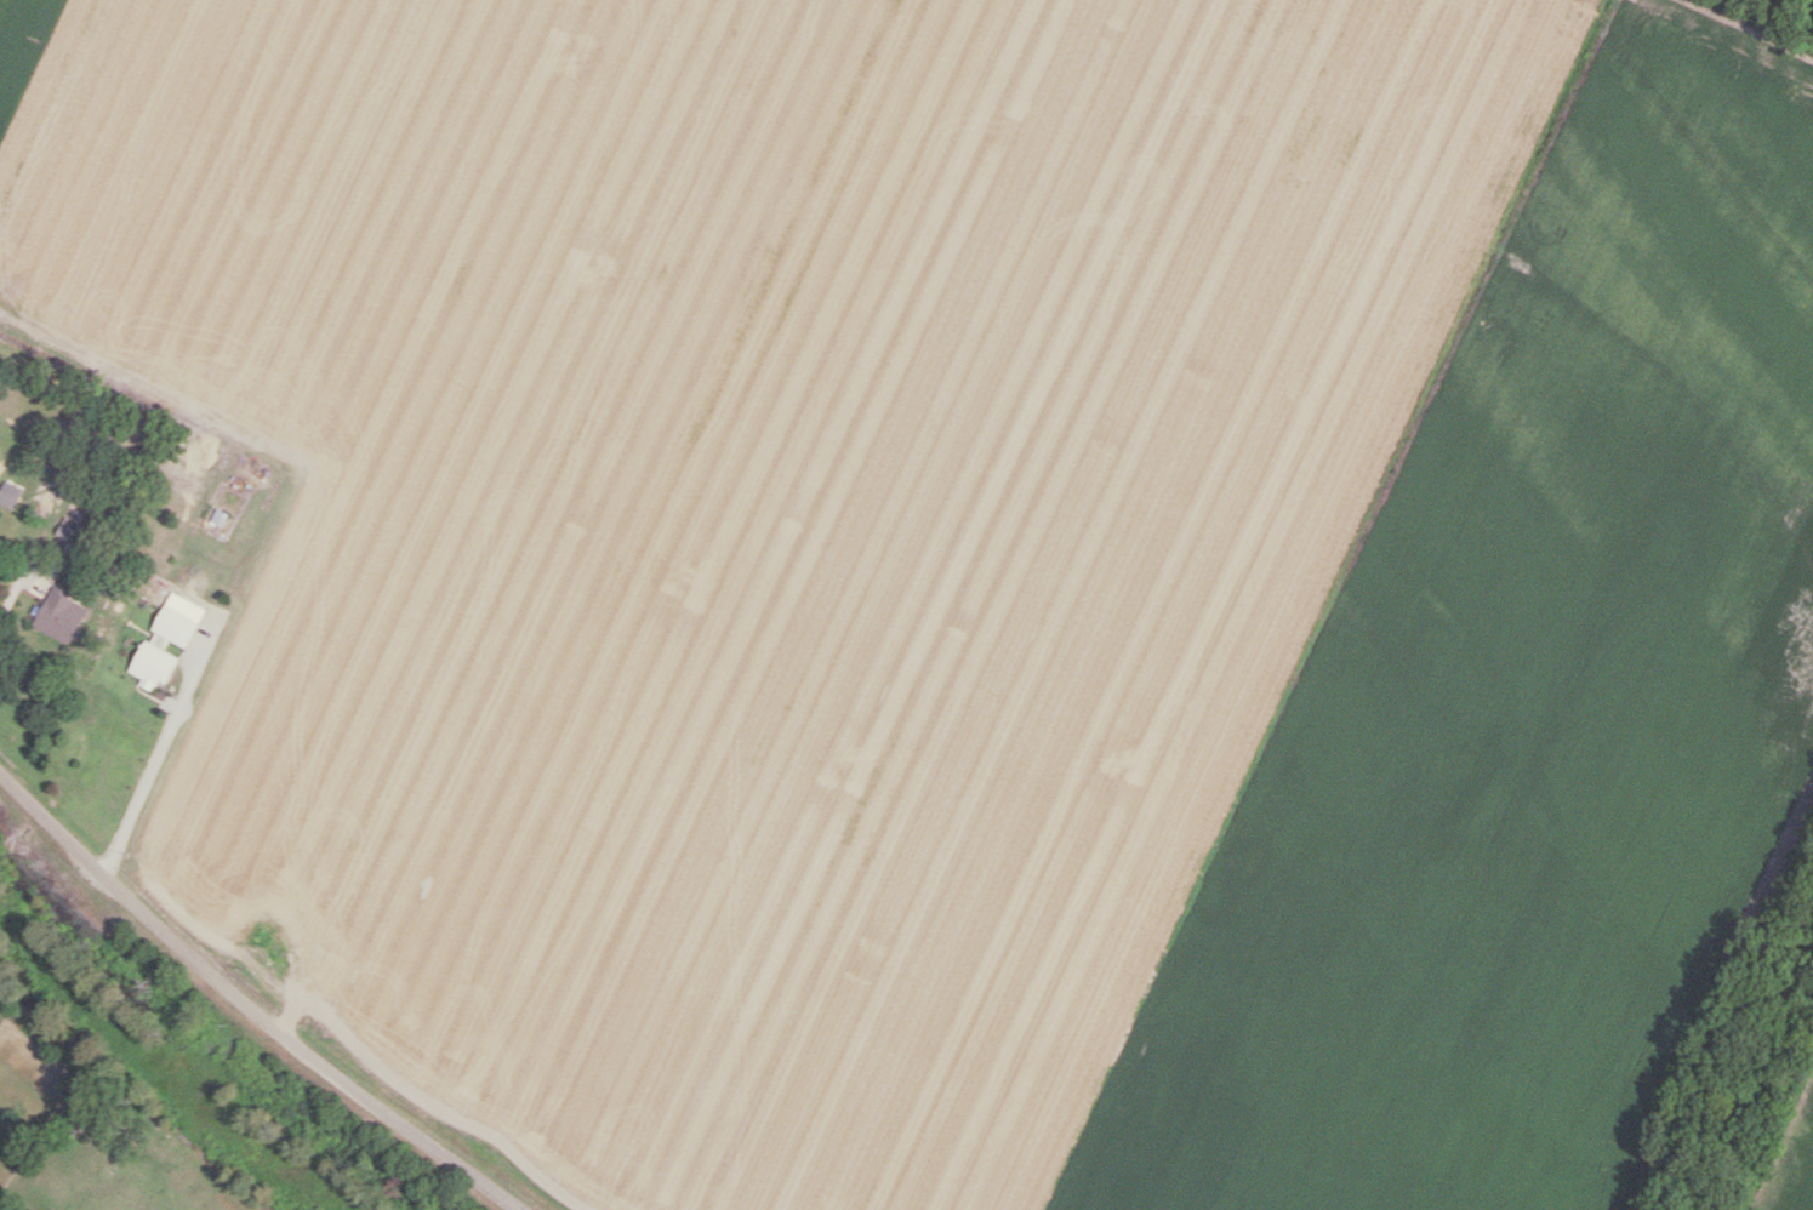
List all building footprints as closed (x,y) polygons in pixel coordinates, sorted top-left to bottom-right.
[(9,480),(0,499),(0,502),(17,510),(27,489),(9,480)] [(58,587),(37,625),(75,646),(96,608),(58,587)] [(212,609),(178,591),(136,672),(147,678),(144,685),(158,692),(164,680),(172,685),(186,658),(170,649),(175,640),(192,648),(212,609)]
